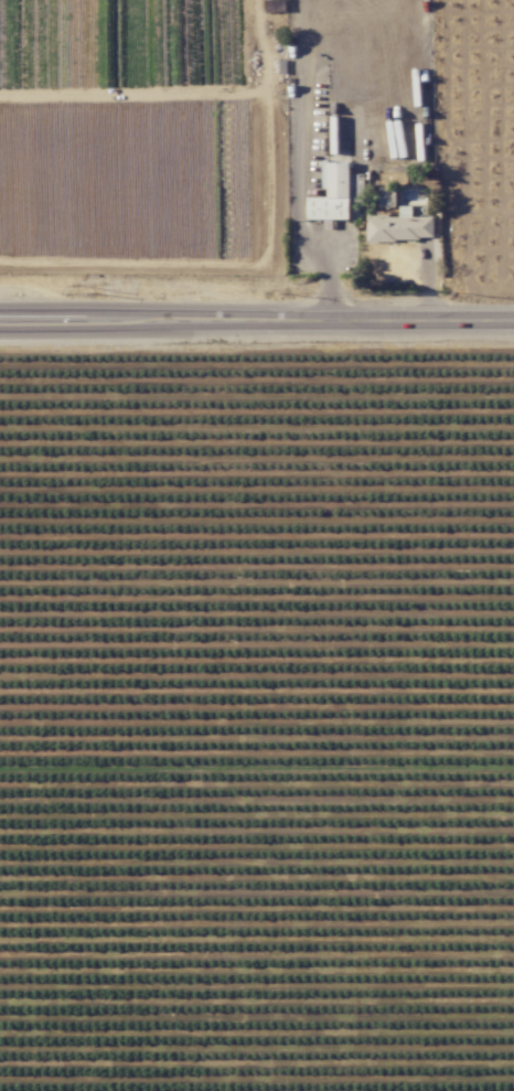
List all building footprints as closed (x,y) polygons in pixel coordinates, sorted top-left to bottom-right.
[(308,219),(350,220),(350,201),(365,201),(365,174),(350,174),(350,162),(325,162),(324,197),(308,197),(308,219)] [(367,217),(367,240),(434,240),(434,217),(413,217),(413,206),(400,206),(400,217),(367,217)]
